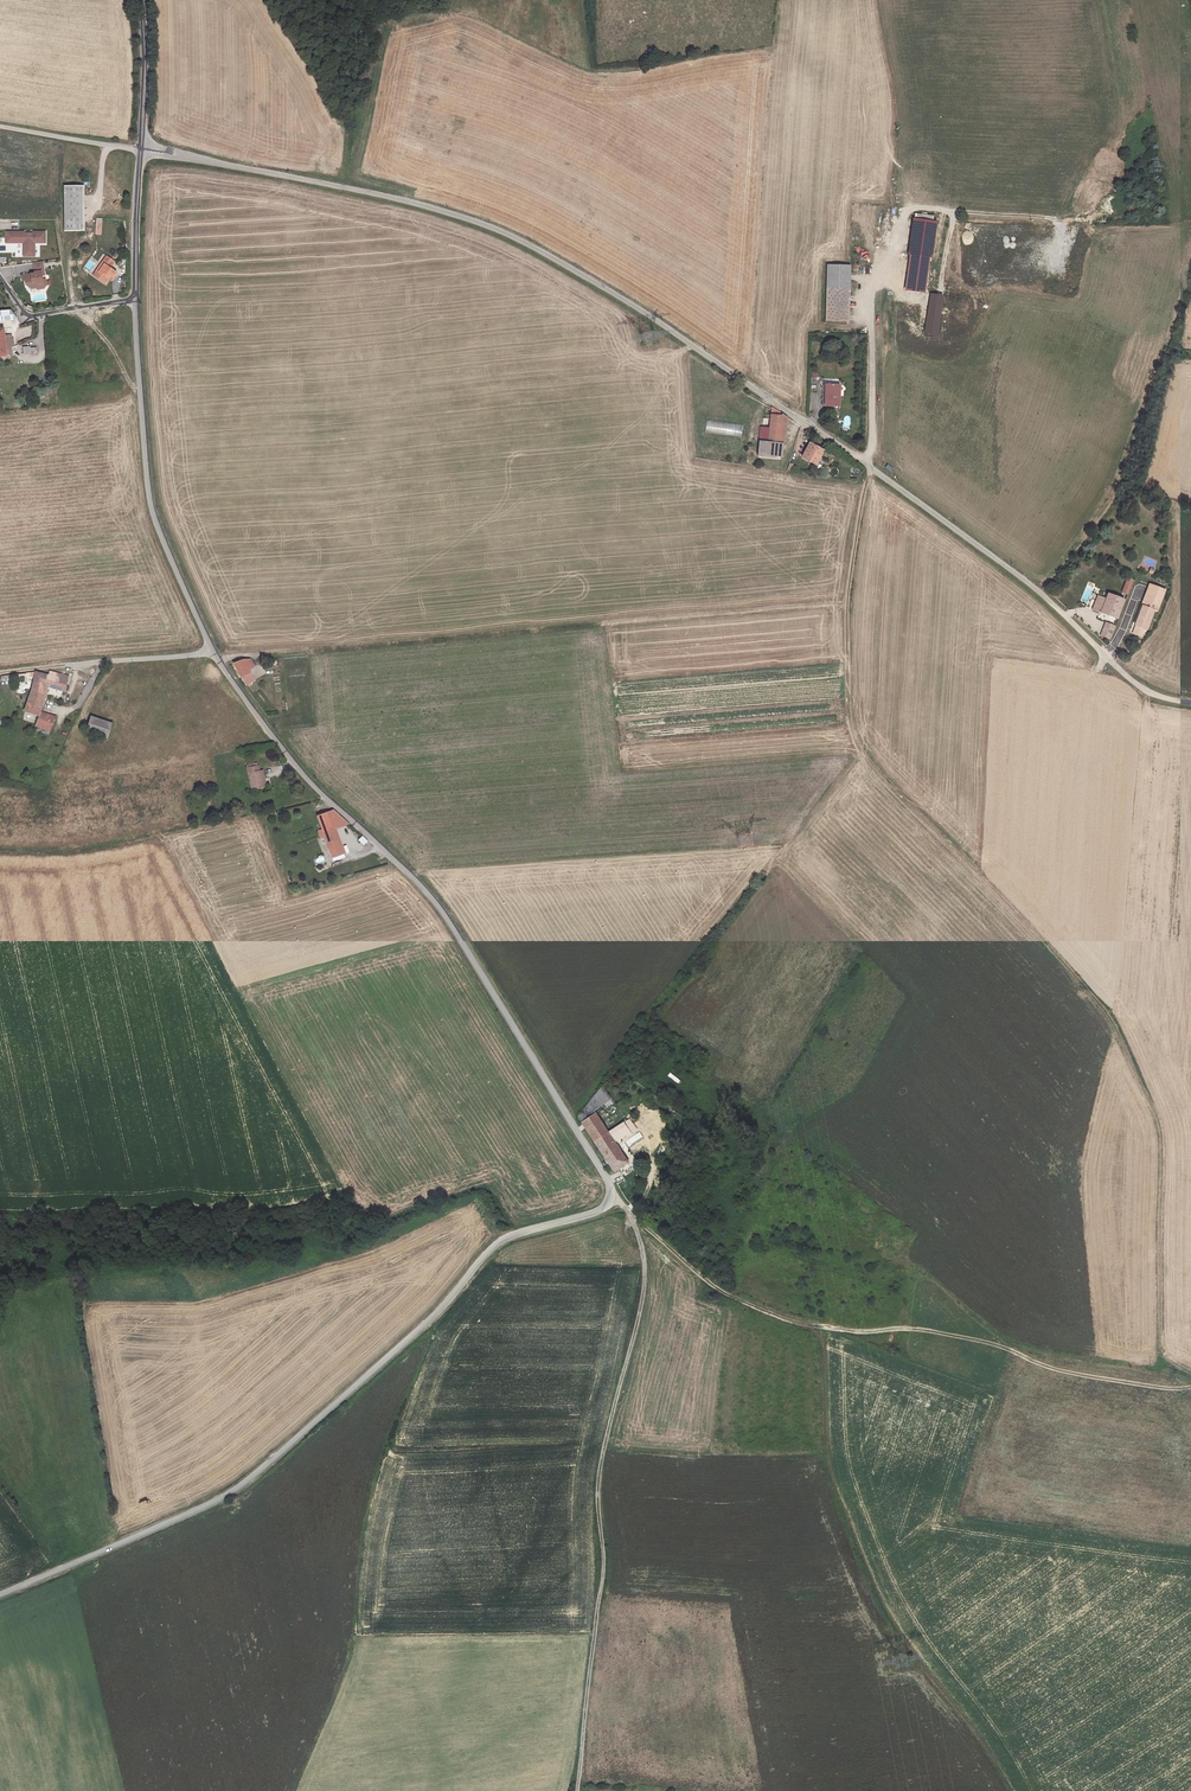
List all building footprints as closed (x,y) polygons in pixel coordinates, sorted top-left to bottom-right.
[(65,186),(65,202),(66,231),(85,231),(85,200),(84,186),(65,186)] [(931,249),(934,216),(910,214),(907,247),(931,249)] [(46,243),(45,232),(38,233),(39,234),(34,234),(24,235),(24,233),(6,233),(6,244),(24,244),(24,249),(28,249),(28,255),(35,254),(35,244),(46,243)] [(114,261),(106,257),(102,263),(104,265),(96,277),(105,283),(111,275),(114,277),(118,272),(110,267),(114,261)] [(43,262),(34,263),(35,274),(36,277),(32,278),(32,275),(22,276),(23,282),(26,281),(27,285),(32,289),(38,288),(38,290),(45,288),(43,276),(46,275),(43,262)] [(828,265),(827,288),(850,288),(850,266),(828,265)] [(850,288),(827,288),(827,308),(850,308),(850,288)] [(850,322),(850,308),(827,308),(827,321),(850,322)] [(0,313),(0,321),(18,319),(13,312),(0,313)] [(12,334),(5,335),(7,347),(13,346),(12,334)] [(842,390),(829,389),(829,406),(823,407),(823,412),(842,412),(842,390)] [(768,443),(786,445),(787,436),(784,436),(784,437),(779,436),(781,413),(771,407),(770,419),(768,443)] [(785,458),(786,445),(768,443),(770,419),(761,418),(757,456),(785,458)] [(706,421),(705,433),(740,436),(741,425),(706,421)] [(815,466),(823,452),(811,446),(806,455),(804,454),(801,459),(815,466)] [(1124,593),(1128,582),(1124,578),(1119,591),(1124,593)] [(1142,629),(1149,609),(1151,603),(1152,587),(1146,585),(1132,625),(1142,629)] [(1082,601),(1089,602),(1092,588),(1085,587),(1082,601)] [(1161,589),(1152,587),(1151,603),(1149,609),(1154,611),(1161,589)] [(1105,594),(1104,599),(1099,613),(1113,618),(1120,599),(1105,594)] [(1090,610),(1099,613),(1104,599),(1095,596),(1090,610)] [(1110,641),(1115,626),(1104,622),(1098,637),(1110,641)] [(231,663),(238,676),(247,671),(246,669),(251,667),(247,659),(241,659),(231,663)] [(61,690),(63,680),(47,675),(34,671),(32,680),(29,688),(42,693),(44,689),(45,685),(61,690)] [(49,671),(47,675),(63,680),(65,675),(49,671)] [(254,683),(249,674),(247,671),(238,676),(246,688),(254,683)] [(42,693),(29,688),(22,708),(21,710),(34,714),(42,693)] [(51,715),(38,712),(33,726),(46,730),(51,715)] [(113,725),(93,718),(89,731),(108,737),(113,725)] [(246,766),(250,790),(264,787),(261,769),(258,769),(257,764),(246,766)] [(344,830),(347,828),(338,819),(330,812),(314,817),(326,849),(315,853),(317,858),(328,854),(329,858),(340,854),(332,830),(337,828),(338,832),(344,830)] [(360,847),(364,843),(358,838),(355,842),(360,847)] [(592,1109),(603,1102),(609,1097),(601,1086),(577,1116),(581,1123),(595,1113),(592,1109)] [(609,1097),(603,1102),(605,1106),(612,1102),(609,1097)] [(608,1132),(595,1113),(581,1123),(594,1142),(608,1132)] [(608,1132),(594,1142),(613,1171),(627,1161),(611,1137),(622,1129),(626,1134),(633,1128),(627,1118),(608,1132)] [(618,1183),(624,1180),(621,1173),(614,1177),(618,1183)]
